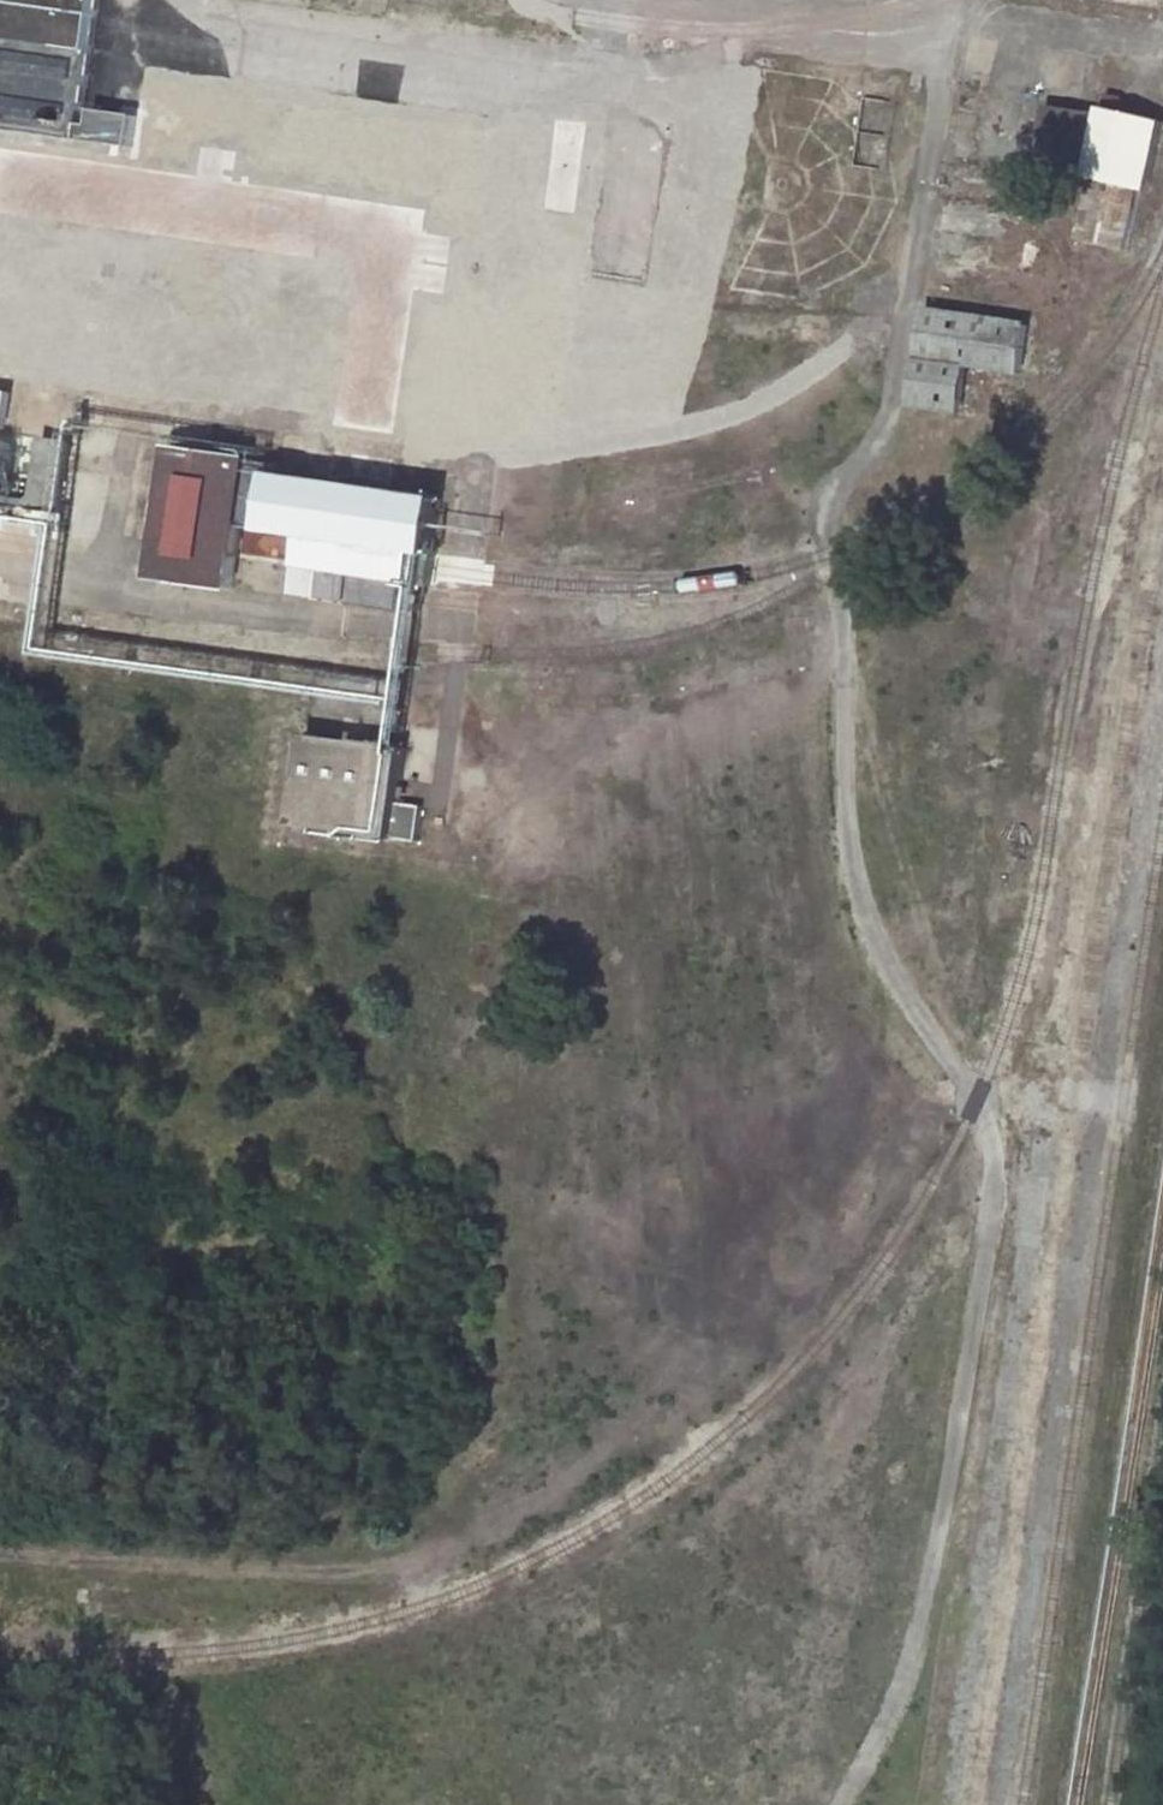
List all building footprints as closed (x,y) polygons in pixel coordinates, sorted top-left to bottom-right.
[(130,145),(134,114),(83,106),(98,0),(0,0),(0,126),(130,145)] [(1037,168),(1155,185),(1162,129),(1162,115),(1048,98),(1037,168)] [(913,402),(964,410),(971,364),(1025,372),(1033,320),(928,304),(913,402)] [(9,427),(13,388),(0,387),(0,426),(9,427)] [(58,507),(68,440),(0,431),(0,498),(58,507)] [(146,580),(226,592),(232,563),(341,579),(397,587),(423,591),(433,508),(389,501),(393,467),(330,456),(326,491),(258,481),(261,463),(167,449),(161,492),(133,489),(125,547),(150,552),(146,580)] [(336,606),(394,616),(397,587),(341,579),(336,606)] [(301,813),(398,828),(419,831),(424,796),(402,792),(407,754),(309,742),(301,813)]
